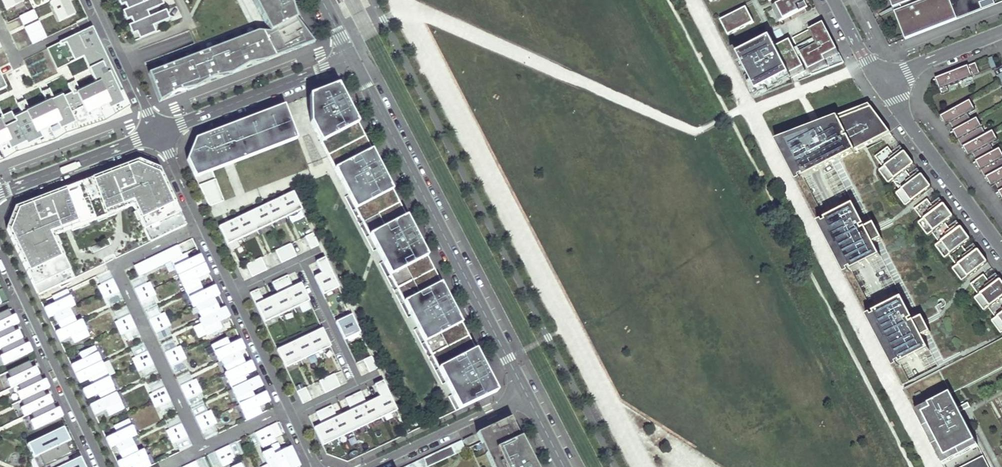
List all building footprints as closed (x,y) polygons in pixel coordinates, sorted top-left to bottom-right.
[(23,0),(2,0),(7,10),(24,2),(23,0)] [(69,0),(56,0),(49,3),(54,12),(58,22),(75,14),(69,0)] [(141,0),(118,0),(119,4),(124,2),(126,8),(127,8),(142,2),(141,2),(141,0)] [(122,10),(125,18),(130,16),(132,22),(133,23),(148,16),(147,16),(145,9),(162,2),(161,1),(161,0),(145,0),(141,2),(142,2),(127,8),(126,8),(122,10)] [(269,32),(258,32),(239,39),(205,52),(168,66),(148,74),(159,103),(177,92),(196,89),(213,78),(232,74),(249,64),(267,61),(278,57),(314,43),(299,23),(297,24),(288,4),(290,3),(289,2),(287,0),(249,0),(269,32)] [(777,5),(772,7),(779,22),(807,7),(804,0),(786,0),(777,5)] [(893,8),(900,5),(902,9),(894,12),(905,40),(995,4),(993,0),(889,0),(893,8)] [(746,7),(726,17),(734,33),(753,23),(746,7)] [(155,31),(152,24),(168,17),(167,15),(165,9),(147,16),(148,16),(133,23),(132,22),(128,24),(131,33),(136,31),(139,38),(155,31)] [(33,10),(19,17),(23,25),(37,18),(33,10)] [(728,36),(734,33),(726,17),(720,21),(728,36)] [(39,21),(25,28),(33,44),(46,37),(39,21)] [(823,23),(793,39),(806,65),(810,63),(812,64),(815,65),(816,66),(821,66),(824,65),(827,64),(831,63),(834,61),(835,61),(841,58),(830,36),(823,23)] [(24,143),(26,147),(65,129),(67,133),(128,103),(105,55),(103,52),(99,55),(95,46),(99,44),(92,27),(59,44),(61,46),(66,43),(75,61),(83,58),(87,56),(93,68),(96,66),(102,80),(95,84),(94,80),(78,88),(83,100),(76,103),(71,91),(62,95),(60,91),(52,96),(57,107),(50,110),(45,99),(27,107),(33,118),(26,122),(20,111),(12,115),(10,111),(1,115),(7,127),(0,130),(0,155),(24,143)] [(770,37),(738,54),(757,92),(790,75),(791,78),(799,74),(783,44),(776,48),(770,37)] [(757,92),(738,54),(733,57),(748,85),(750,94),(753,99),(759,96),(806,72),(803,67),(806,65),(793,39),(783,44),(799,74),(791,78),(790,75),(757,92)] [(61,46),(59,44),(47,49),(56,70),(75,61),(66,43),(61,46)] [(103,52),(99,44),(95,46),(99,55),(103,52)] [(93,68),(87,56),(83,58),(94,80),(95,84),(102,80),(96,66),(93,68)] [(997,67),(993,56),(988,58),(992,69),(997,67)] [(810,63),(806,65),(812,76),(844,63),(841,58),(835,61),(834,61),(831,63),(827,64),(824,65),(821,66),(816,66),(815,65),(812,64),(810,63)] [(947,86),(981,73),(976,63),(938,77),(940,82),(937,83),(942,94),(949,91),(947,86)] [(66,83),(71,91),(76,103),(83,100),(78,88),(74,79),(66,83)] [(309,119),(459,410),(497,392),(489,376),(453,306),(415,233),(415,232),(384,172),(350,106),(337,80),(308,92),(309,119)] [(57,107),(52,96),(48,87),(41,91),(45,99),(50,110),(57,107)] [(33,118),(27,107),(24,99),(16,103),(20,111),(26,122),(33,118)] [(975,110),(970,100),(961,105),(967,115),(975,110)] [(282,102),(196,139),(191,150),(187,161),(194,175),(295,136),(282,102)] [(128,103),(67,133),(65,129),(26,147),(24,143),(0,155),(0,163),(4,162),(15,156),(54,143),(65,136),(104,124),(130,108),(128,103)] [(797,182),(804,177),(786,142),(871,108),(869,105),(776,141),(797,182)] [(953,131),(957,129),(970,122),(967,115),(961,105),(944,114),(948,120),(950,124),(953,131)] [(871,108),(786,142),(804,177),(890,133),(871,108)] [(948,120),(944,114),(940,117),(945,126),(950,124),(948,120)] [(982,137),(983,136),(979,129),(982,127),(977,118),(970,122),(957,129),(958,132),(960,136),(957,138),(962,148),(963,148),(963,147),(967,145),(982,137)] [(999,140),(994,130),(986,134),(985,135),(990,144),(999,140)] [(976,161),(979,160),(993,152),(994,151),(990,144),(985,135),(983,136),(982,137),(967,145),(971,152),(973,154),(976,161)] [(971,152),(967,145),(963,147),(963,148),(968,157),(973,154),(971,152)] [(990,175),(1001,169),(1001,159),(1001,153),(1000,148),(994,151),(993,152),(979,160),(982,165),(984,168),(980,170),(985,178),(986,178),(986,177),(990,175)] [(915,209),(927,200),(919,189),(910,177),(902,166),(893,154),(881,163),(889,175),(884,179),(892,191),(898,187),(907,198),(901,202),(909,213),(915,209)] [(902,166),(910,177),(919,171),(911,159),(902,166)] [(982,165),(979,160),(976,161),(975,162),(980,170),(984,168),(982,165)] [(47,197),(15,209),(6,230),(36,292),(74,278),(56,236),(131,208),(149,241),(186,223),(159,170),(138,162),(102,176),(100,177),(49,196),(47,197)] [(1001,190),(1001,169),(990,175),(993,180),(995,185),(999,191),(999,192),(1001,190)] [(993,180),(990,175),(986,177),(986,178),(991,187),(995,185),(993,180)] [(213,179),(199,186),(209,207),(223,201),(213,179)] [(919,189),(927,200),(936,193),(928,182),(919,189)] [(226,222),(218,226),(226,244),(301,208),(292,191),(288,193),(275,199),(257,208),(239,216),(226,222)] [(961,282),(979,268),(970,257),(962,246),(953,235),(945,223),(936,211),(927,200),(915,209),(924,221),(918,225),(927,237),(932,232),(941,244),(935,248),(944,259),(949,255),(958,267),(952,271),(961,282)] [(936,211),(945,223),(954,216),(945,205),(936,211)] [(864,226),(854,206),(826,220),(833,233),(831,234),(837,247),(839,246),(853,271),(880,256),(874,244),(882,240),(874,225),(863,231),(861,228),(864,226)] [(833,233),(826,220),(818,224),(845,275),(853,271),(839,246),(837,247),(831,234),(833,233)] [(953,235),(962,246),(971,239),(962,228),(953,235)] [(313,234),(305,238),(311,250),(319,246),(313,234)] [(291,244),(276,252),(281,264),(296,257),(291,244)] [(979,251),(970,257),(979,268),(988,262),(979,251)] [(187,257),(185,252),(169,260),(192,309),(195,307),(199,317),(196,318),(205,337),(221,329),(218,322),(229,317),(223,305),(218,308),(213,297),(218,295),(213,283),(203,288),(199,277),(208,273),(198,252),(187,257)] [(261,258),(246,265),(252,278),(267,271),(261,258)] [(325,258),(316,262),(322,274),(320,275),(315,277),(323,295),(339,288),(325,258)] [(1001,298),(992,287),(984,275),(971,284),(980,296),(974,300),(983,312),(989,308),(997,319),(991,323),(1000,335),(1001,333),(1001,300),(1001,298)] [(258,290),(250,294),(264,323),(309,302),(301,284),(299,285),(293,288),(288,276),(273,283),(278,295),(275,296),(266,300),(264,302),(258,290)] [(119,291),(113,278),(98,285),(104,298),(119,291)] [(992,287),(1001,298),(1001,281),(1001,280),(992,287)] [(155,294),(149,281),(134,288),(140,301),(155,294)] [(57,299),(43,307),(49,319),(54,316),(59,328),(54,330),(61,346),(70,341),(72,345),(90,336),(80,317),(75,320),(70,308),(75,306),(67,289),(55,295),(57,299)] [(888,339),(901,364),(929,350),(922,337),(930,333),(923,318),(911,324),(909,321),(913,319),(902,299),(875,313),(881,326),(879,327),(886,340),(888,339)] [(34,355),(30,346),(26,348),(20,334),(16,335),(13,329),(20,326),(16,318),(13,319),(12,317),(10,312),(0,317),(0,353),(2,352),(5,359),(1,360),(5,368),(34,355)] [(170,325),(164,313),(149,320),(155,332),(170,325)] [(881,326),(875,313),(867,317),(894,368),(901,364),(888,339),(886,340),(879,327),(881,326)] [(339,320),(335,322),(344,339),(360,332),(351,314),(339,320)] [(136,327),(130,315),(115,322),(121,334),(136,327)] [(284,346),(277,349),(285,367),(330,346),(322,328),(310,334),(298,339),(284,346)] [(226,337),(210,344),(218,362),(221,361),(225,370),(223,371),(245,421),(263,413),(259,406),(269,401),(264,390),(254,395),(252,391),(262,386),(257,374),(247,379),(245,375),(255,370),(249,359),(244,362),(239,352),(245,349),(239,337),(228,342),(226,337)] [(939,371),(951,393),(1001,367),(1001,338),(939,371)] [(70,363),(95,419),(106,414),(107,417),(124,410),(94,345),(79,352),(81,358),(70,363)] [(186,358),(180,345),(165,352),(171,365),(186,358)] [(152,364),(147,351),(131,358),(137,371),(152,364)] [(371,357),(364,361),(369,373),(377,369),(371,357)] [(33,425),(36,433),(65,419),(61,411),(58,413),(55,407),(51,399),(48,400),(45,394),(51,391),(47,383),(44,385),(43,383),(41,378),(39,373),(37,370),(34,372),(31,365),(9,375),(12,382),(9,384),(13,392),(19,389),(22,395),(19,396),(23,404),(26,411),(23,412),(26,420),(33,417),(36,423),(33,425)] [(897,376),(901,384),(909,380),(905,372),(897,376)] [(334,374),(319,381),(325,394),(340,387),(334,374)] [(202,391),(196,379),(181,386),(187,398),(202,391)] [(319,424),(313,427),(322,445),(396,410),(382,380),(374,384),(379,396),(377,397),(368,401),(366,403),(360,391),(345,398),(350,410),(348,411),(338,415),(336,416),(331,405),(316,412),(321,424),(319,424)] [(170,400),(164,388),(149,395),(155,407),(170,400)] [(306,388),(297,392),(303,404),(311,400),(306,388)] [(965,410),(963,405),(958,407),(951,393),(929,404),(932,409),(923,414),(946,457),(976,442),(960,412),(965,410)] [(979,446),(976,442),(946,457),(923,414),(932,409),(929,404),(921,409),(915,412),(943,465),(979,446)] [(216,423),(210,410),(195,417),(201,430),(216,423)] [(476,433),(493,466),(537,466),(525,443),(521,436),(520,436),(511,417),(476,433)] [(118,466),(148,466),(151,466),(142,447),(137,450),(131,439),(138,436),(129,418),(113,425),(116,430),(104,436),(118,466)] [(395,419),(387,423),(392,432),(401,428),(395,419)] [(268,426),(255,432),(262,447),(275,441),(268,426)] [(44,466),(46,466),(71,456),(65,444),(70,441),(64,427),(27,444),(34,458),(39,456),(44,466)] [(473,435),(463,440),(466,446),(476,441),(473,435)] [(405,466),(427,466),(465,449),(461,440),(418,460),(405,466)] [(70,441),(65,444),(71,456),(76,453),(70,441)] [(228,445),(216,452),(223,466),(236,460),(228,445)] [(260,466),(297,466),(300,466),(290,445),(274,452),(271,447),(261,452),(266,463),(259,466),(260,466)] [(34,458),(38,466),(44,466),(39,456),(34,458)] [(961,466),(979,466),(987,463),(984,456),(961,466)] [(79,458),(60,466),(84,466),(79,458)]
